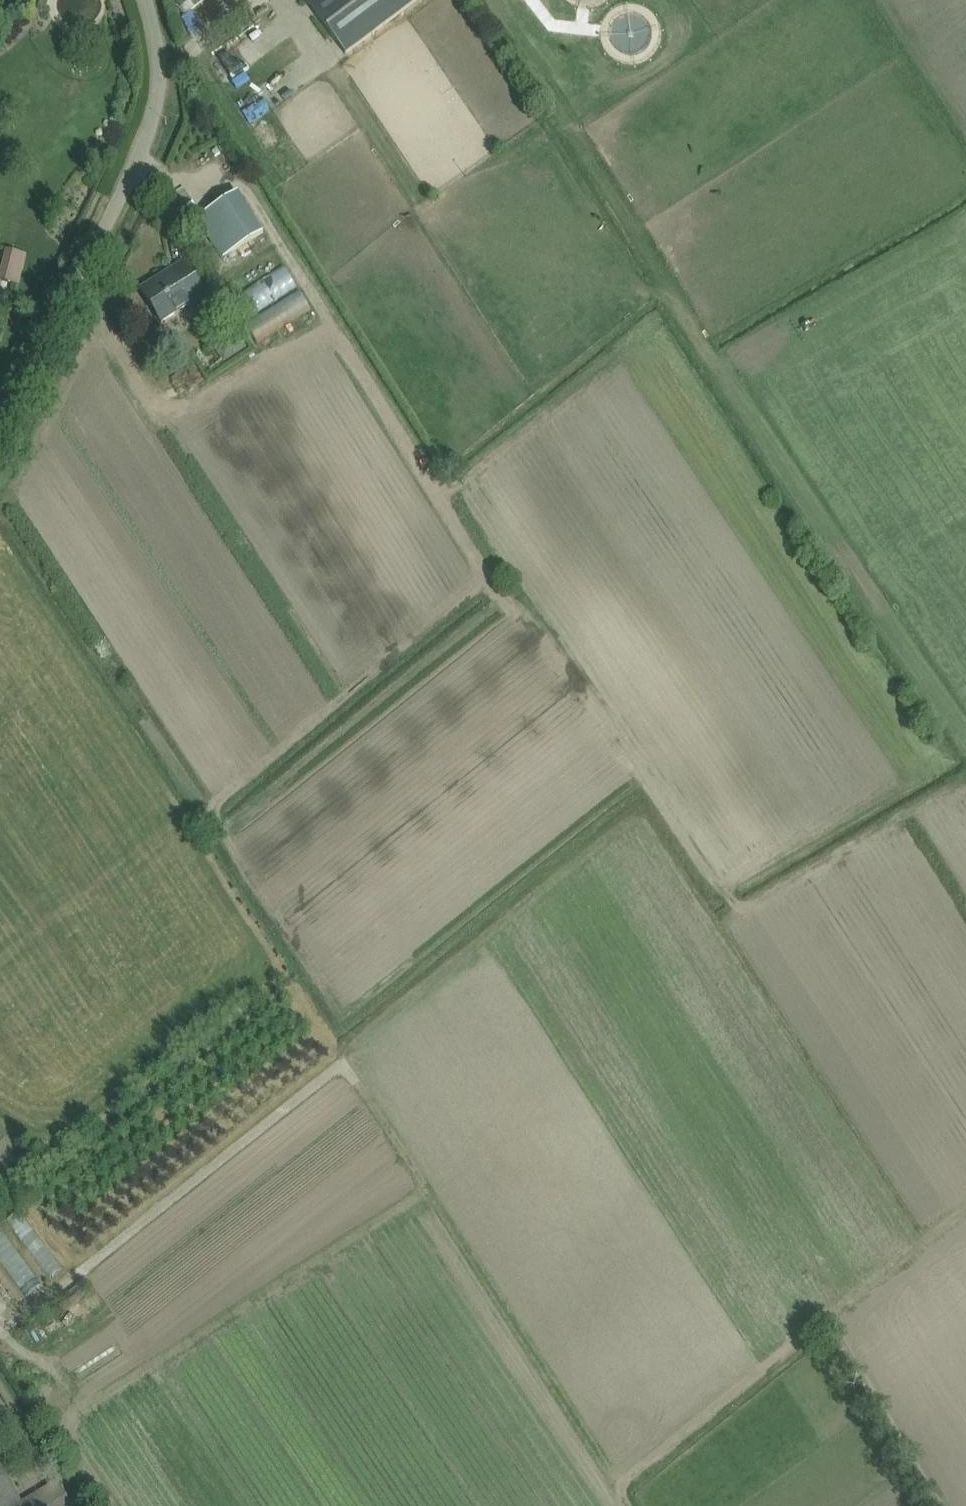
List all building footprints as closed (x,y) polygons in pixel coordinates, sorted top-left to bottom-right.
[(185,14),(204,0),(175,0),(185,14)] [(347,55),(422,0),(306,0),(347,55)] [(350,77),(429,181),(568,76),(511,0),(452,0),(350,77)] [(222,260),(263,234),(237,193),(196,218),(222,260)] [(2,250),(0,259),(0,284),(20,289),(28,257),(2,250)] [(195,309),(209,300),(184,262),(141,290),(162,323),(192,303),(195,309)] [(19,1500),(0,1468),(0,1505),(9,1505),(19,1500)] [(57,1482),(17,1505),(71,1505),(57,1482)]
